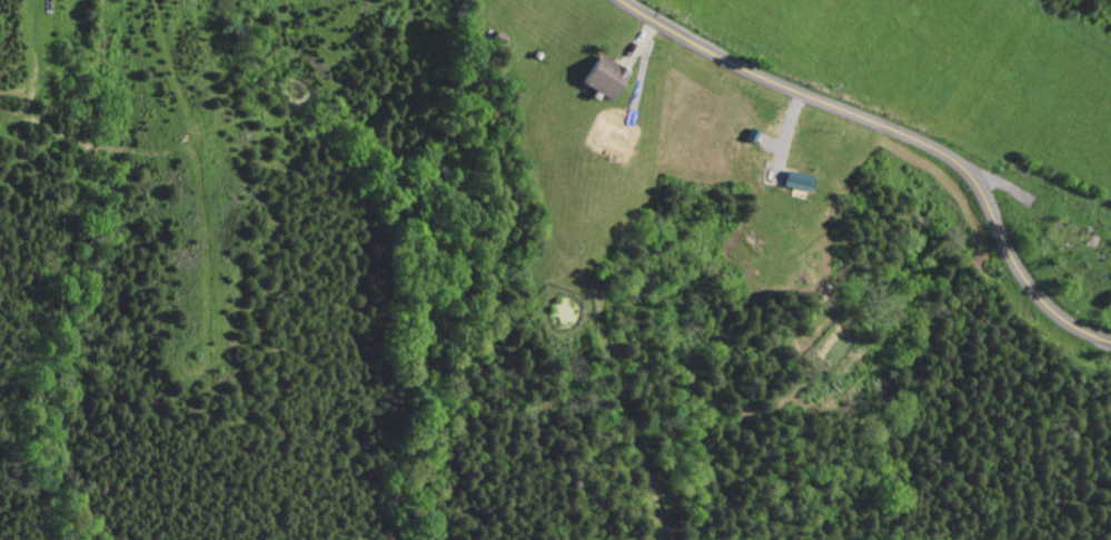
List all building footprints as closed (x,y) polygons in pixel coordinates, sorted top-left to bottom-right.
[(615,100),(629,70),(599,55),(584,85),(615,100)] [(811,193),(815,177),(789,171),(785,186),(811,193)]
